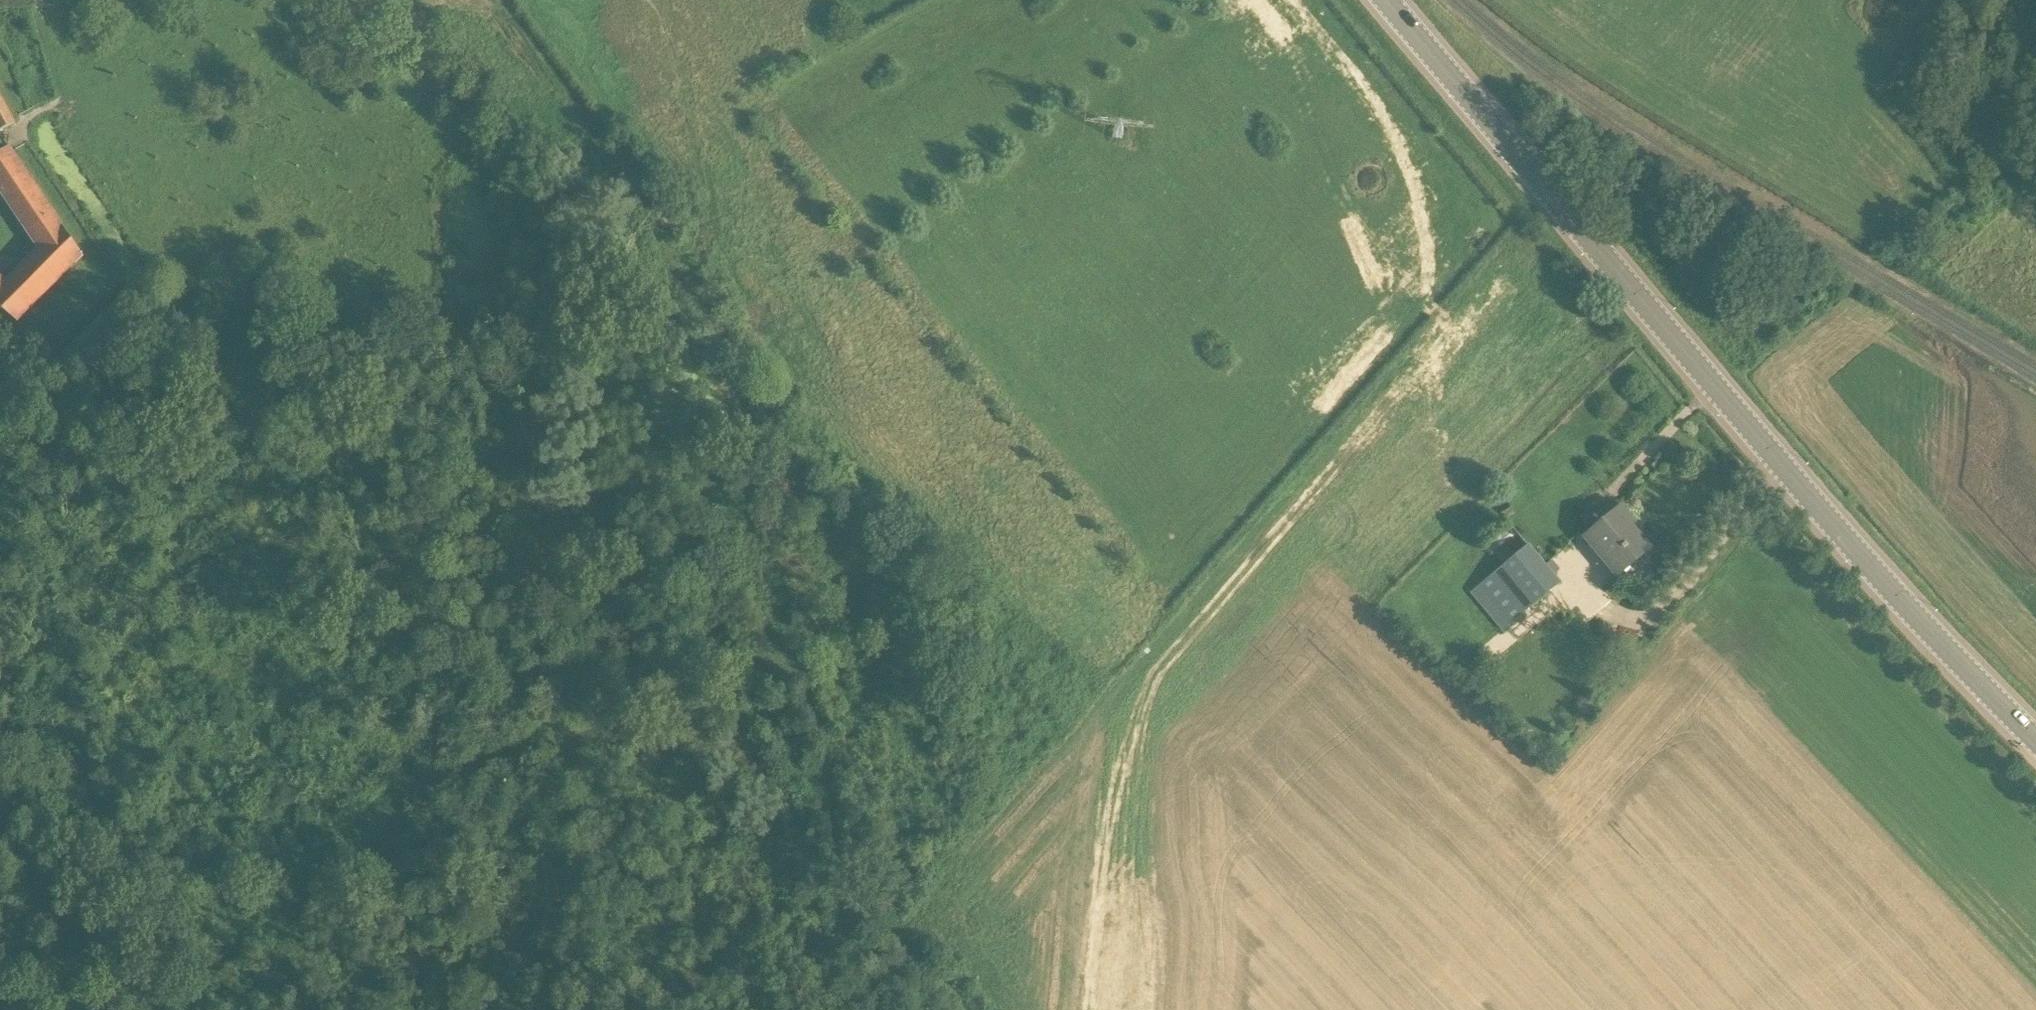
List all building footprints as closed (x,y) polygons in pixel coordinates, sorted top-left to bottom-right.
[(15,124),(0,96),(0,131),(15,124)] [(16,322),(72,268),(84,256),(62,227),(9,148),(0,154),(0,191),(39,249),(6,282),(0,277),(0,309),(16,322)] [(1616,577),(1651,549),(1631,526),(1634,523),(1620,506),(1584,539),(1616,577)] [(1470,592),(1502,632),(1559,584),(1552,576),(1544,566),(1527,545),(1470,592)]
